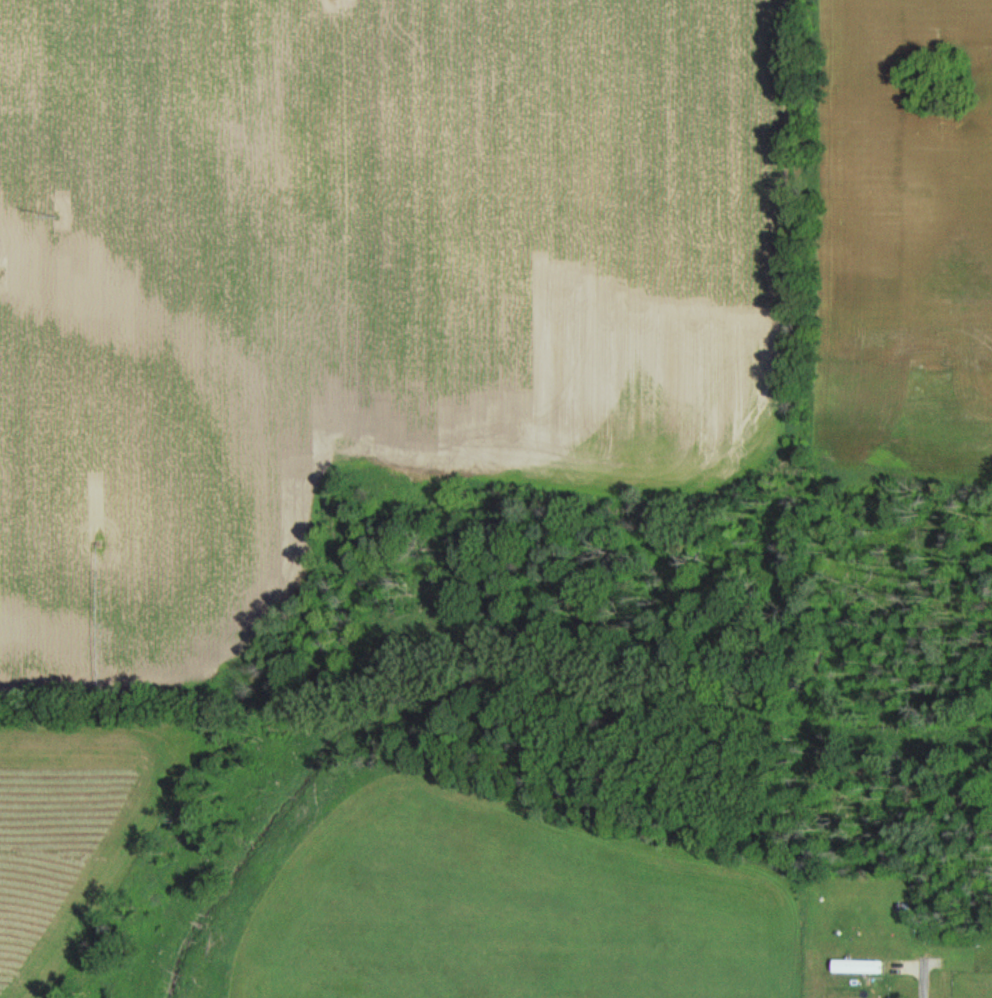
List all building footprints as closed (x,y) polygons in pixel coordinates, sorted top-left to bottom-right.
[(877,973),(877,960),(826,960),(826,973),(877,973)]
